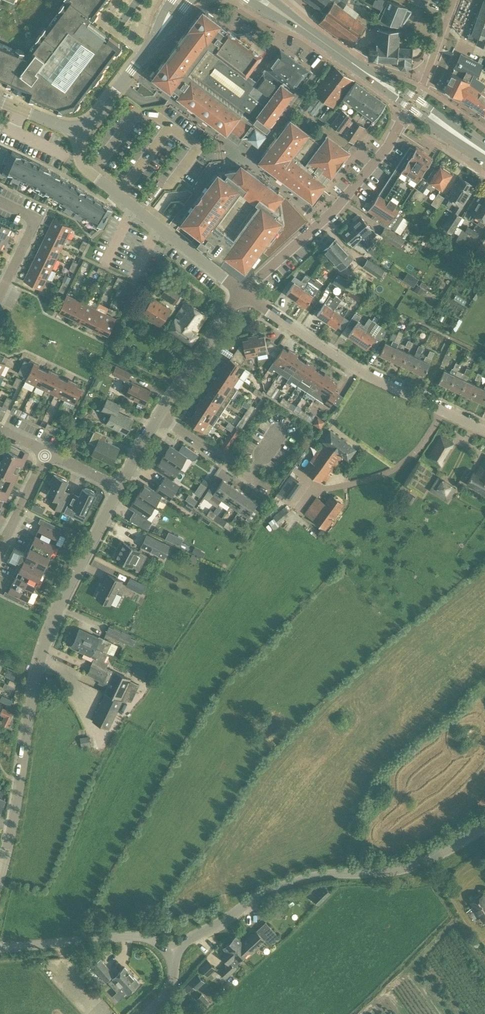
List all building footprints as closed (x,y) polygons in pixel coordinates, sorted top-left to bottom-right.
[(68,1),(66,4),(64,3),(29,50),(30,51),(27,56),(23,54),(24,52),(16,49),(14,53),(10,51),(12,48),(0,44),(0,77),(4,78),(2,82),(10,86),(11,84),(16,86),(14,91),(20,94),(22,88),(28,91),(25,98),(33,101),(34,97),(38,99),(37,102),(50,107),(51,104),(55,105),(53,110),(61,113),(62,111),(73,108),(75,109),(80,102),(76,100),(79,96),(82,98),(90,87),(87,85),(90,82),(93,85),(103,72),(100,69),(102,66),(105,68),(113,57),(111,55),(113,51),(117,54),(122,47),(89,22),(92,19),(93,20),(98,13),(95,11),(97,7),(100,9),(107,0),(67,0),(68,1)] [(324,4),(326,0),(306,0),(324,13),(319,21),(352,45),(366,26),(356,18),(359,13),(346,4),(343,8),(333,1),(329,7),(324,4)] [(407,8),(388,0),(388,1),(387,0),(375,19),(373,22),(382,23),(382,28),(379,27),(377,43),(376,43),(376,46),(369,46),(368,55),(375,55),(375,60),(397,62),(397,65),(401,69),(407,70),(411,66),(411,61),(412,61),(414,48),(399,46),(400,45),(399,45),(400,30),(396,30),(397,25),(400,26),(401,24),(402,25),(411,12),(406,10),(407,8)] [(476,22),(484,25),(484,12),(480,11),(479,10),(475,22),(476,22)] [(209,19),(205,17),(199,17),(198,17),(179,43),(178,43),(176,46),(152,78),(233,139),(248,136),(257,143),(265,134),(264,133),(266,130),(267,131),(270,126),(269,126),(293,93),(287,88),(289,85),(283,80),(277,88),(265,105),(249,93),(237,108),(231,103),(225,100),(202,82),(208,74),(222,57),(233,65),(246,75),(265,49),(245,34),(235,36),(211,17),(209,19)] [(474,23),(472,31),(474,36),(479,38),(477,44),(484,47),(484,25),(476,22),(476,24),(474,23)] [(265,105),(277,88),(283,80),(296,62),(280,50),(267,68),(249,93),(265,105)] [(464,100),(475,84),(478,77),(483,68),(481,67),(482,65),(461,53),(453,68),(454,69),(445,86),(446,90),(450,92),(450,93),(464,100)] [(237,84),(235,82),(225,75),(233,65),(222,57),(208,74),(231,92),(237,84)] [(297,91),(310,73),(296,62),(283,80),(289,85),(297,91)] [(246,75),(233,65),(225,75),(235,82),(240,75),(242,77),(245,75),(246,75)] [(333,107),(353,80),(334,65),(314,92),(333,107)] [(484,69),(483,68),(478,77),(475,84),(464,100),(472,104),(484,113),(484,112),(484,68),(484,69)] [(225,100),(231,92),(208,74),(202,82),(225,100)] [(359,108),(371,92),(355,80),(343,97),(359,108)] [(231,103),(242,88),(237,84),(231,92),(225,100),(231,103)] [(237,108),(249,93),(242,88),(231,103),(237,108)] [(373,119),(385,103),(371,92),(359,108),(364,112),(361,116),(365,120),(368,115),(373,119)] [(341,133),(352,117),(342,109),(330,125),(341,133)] [(327,118),(330,114),(326,110),(322,115),(327,118)] [(320,143),(290,120),(263,156),(264,157),(265,166),(264,166),(306,197),(307,197),(315,195),(316,196),(349,151),(326,135),(320,143)] [(364,127),(353,120),(342,136),(353,143),(364,127)] [(389,224),(432,157),(416,146),(408,158),(403,155),(368,209),(389,224)] [(40,164),(12,151),(2,174),(12,179),(13,175),(29,182),(44,191),(101,226),(112,208),(55,173),(40,164)] [(452,172),(441,165),(440,164),(439,164),(439,165),(436,170),(433,168),(426,179),(423,178),(417,188),(422,191),(429,181),(441,189),(441,190),(442,190),(442,189),(452,173),(453,173),(453,172),(452,172)] [(277,192),(256,177),(246,170),(226,172),(226,174),(223,178),(217,174),(181,223),(197,235),(193,240),(212,254),(210,256),(211,257),(212,256),(219,261),(218,262),(219,263),(220,261),(213,256),(218,249),(245,270),(262,247),(271,245),(283,229),(281,221),(276,216),(278,212),(280,212),(277,192)] [(451,202),(459,207),(462,202),(464,203),(468,196),(467,195),(473,185),(459,177),(448,195),(446,194),(444,197),(441,202),(448,206),(451,202)] [(437,207),(440,201),(444,196),(438,193),(431,203),(437,207)] [(477,223),(484,208),(484,195),(484,194),(476,207),(475,206),(468,218),(477,223)] [(477,223),(482,226),(484,221),(484,208),(477,223)] [(451,233),(463,216),(453,209),(441,227),(451,233)] [(379,255),(381,252),(365,234),(371,228),(361,216),(351,224),(374,250),(376,252),(379,255)] [(67,238),(72,227),(53,218),(48,229),(67,238)] [(7,238),(6,235),(9,228),(0,224),(0,237),(6,240),(7,238)] [(374,250),(351,224),(341,233),(352,245),(357,241),(363,247),(364,246),(372,255),(376,252),(374,250)] [(458,235),(455,240),(460,243),(464,238),(465,238),(468,233),(470,235),(473,229),(467,226),(465,230),(462,229),(458,235)] [(400,247),(405,240),(384,227),(379,234),(400,247)] [(62,248),(67,238),(48,229),(43,239),(62,248)] [(478,232),(473,229),(470,235),(475,238),(478,232)] [(57,258),(62,248),(43,239),(38,249),(57,258)] [(340,268),(351,258),(334,239),(323,249),(340,268)] [(481,243),(475,252),(484,258),(484,239),(482,243),(481,243)] [(52,268),(57,258),(38,249),(34,259),(52,268)] [(159,268),(164,271),(171,261),(166,257),(159,268)] [(47,278),(52,268),(34,259),(29,270),(47,278)] [(380,278),(385,270),(367,259),(362,267),(380,278)] [(42,289),(47,278),(29,270),(23,280),(42,289)] [(337,273),(332,282),(345,290),(350,282),(337,273)] [(418,280),(408,273),(403,280),(413,286),(418,280)] [(305,286),(310,278),(305,274),(300,281),(294,277),(291,281),(293,282),(286,293),(296,300),(305,286)] [(121,283),(123,279),(118,276),(113,287),(118,289),(121,283)] [(305,306),(313,294),(315,291),(308,287),(313,280),(310,278),(305,286),(296,300),(305,306)] [(174,304),(181,292),(167,283),(160,295),(174,304)] [(361,302),(367,292),(354,283),(347,293),(361,302)] [(476,300),(481,291),(478,289),(473,298),(476,300)] [(335,300),(333,298),(329,295),(324,292),(316,305),(321,308),(317,314),(326,320),(334,309),(341,299),(337,297),(335,300)] [(69,316),(76,300),(66,295),(58,313),(63,315),(64,313),(69,316)] [(160,326),(170,309),(152,298),(141,315),(160,326)] [(78,322),(86,304),(76,300),(69,316),(74,318),(73,320),(78,322)] [(190,344),(197,334),(194,332),(206,316),(185,302),(167,328),(190,344)] [(89,325),(96,309),(86,304),(78,322),(82,324),(83,322),(89,325)] [(93,329),(97,331),(105,313),(96,309),(89,325),(94,327),(93,329)] [(336,327),(344,315),(334,309),(326,320),(336,327)] [(363,324),(357,320),(360,316),(354,312),(346,325),(351,329),(347,335),(357,341),(366,330),(372,320),(368,317),(363,324)] [(105,313),(97,331),(102,333),(103,331),(108,334),(116,318),(105,313)] [(381,326),(374,335),(369,332),(376,323),(375,322),(378,318),(374,316),(372,320),(366,330),(357,341),(367,348),(370,342),(376,346),(381,337),(380,337),(386,329),(381,326)] [(259,336),(258,334),(253,335),(257,354),(267,352),(271,355),(277,345),(270,340),(266,340),(265,335),(259,336)] [(396,347),(401,336),(397,334),(394,340),(393,340),(390,344),(385,342),(379,354),(391,359),(396,347)] [(244,359),(245,356),(257,354),(253,335),(248,336),(248,338),(243,339),(244,345),(239,346),(234,353),(244,359)] [(282,347),(277,345),(271,355),(275,357),(267,369),(272,372),(274,369),(279,372),(293,351),(289,349),(287,351),(282,347)] [(413,369),(418,357),(423,347),(419,345),(414,355),(407,352),(402,364),(413,369)] [(402,364),(407,352),(396,347),(391,359),(402,364)] [(424,374),(434,352),(430,350),(427,355),(425,355),(423,360),(418,357),(413,369),(424,374)] [(288,379),(301,359),(296,356),(297,354),(293,351),(279,372),(288,379)] [(244,359),(234,353),(231,357),(227,363),(225,361),(222,366),(239,377),(245,368),(240,364),(244,359)] [(143,403),(149,391),(131,382),(126,380),(130,373),(115,365),(103,359),(101,364),(113,370),(112,373),(123,378),(124,382),(119,391),(125,394),(125,395),(143,403)] [(288,379),(286,382),(290,384),(291,381),(297,385),(300,380),(311,363),(306,360),(305,362),(301,359),(288,379)] [(37,364),(29,360),(28,362),(24,360),(18,373),(27,377),(25,380),(28,382),(37,364)] [(455,375),(460,364),(456,362),(453,368),(452,367),(450,372),(444,370),(439,381),(450,387),(455,375)] [(297,385),(306,391),(319,372),(314,368),(315,366),(311,363),(300,380),(297,385)] [(40,387),(47,371),(38,367),(39,364),(37,364),(28,382),(40,387)] [(234,386),(239,377),(222,366),(219,370),(221,371),(218,376),(234,386)] [(466,380),(471,370),(467,367),(462,378),(455,375),(450,387),(461,392),(466,380)] [(58,374),(49,369),(48,371),(47,371),(40,387),(51,392),(59,377),(57,376),(58,374)] [(306,391),(315,397),(329,375),(324,372),(323,374),(319,372),(306,391)] [(332,389),(336,383),(331,380),(333,378),(329,375),(315,397),(327,405),(329,404),(337,392),(332,389)] [(98,389),(103,379),(97,376),(92,386),(98,389)] [(237,388),(234,386),(218,376),(215,380),(213,379),(210,384),(231,397),(237,388)] [(67,381),(59,377),(51,392),(64,399),(73,381),(68,379),(67,381)] [(471,397),(477,385),(466,380),(461,392),(471,397)] [(74,404),(82,388),(77,385),(78,383),(73,381),(64,399),(74,404)] [(225,406),(231,397),(210,384),(207,388),(209,389),(206,394),(225,406)] [(484,388),(477,385),(471,397),(483,402),(484,397),(484,385),(484,388)] [(21,389),(15,403),(19,405),(26,391),(21,389)] [(225,406),(206,394),(203,399),(201,398),(198,402),(219,415),(225,406)] [(284,404),(288,399),(283,396),(279,401),(284,404)] [(126,433),(132,419),(116,411),(119,405),(107,399),(102,410),(111,414),(106,424),(126,433)] [(213,424),(219,415),(198,402),(195,406),(197,407),(194,412),(213,424)] [(10,410),(21,415),(23,411),(12,406),(10,410)] [(302,416),(305,411),(301,408),(297,413),(302,416)] [(213,424),(194,412),(191,417),(189,416),(186,420),(207,434),(213,424)] [(319,416),(315,423),(322,428),(326,421),(319,416)] [(240,420),(236,426),(240,429),(242,425),(244,422),(240,420)] [(230,431),(228,434),(234,438),(236,435),(237,434),(238,432),(240,429),(236,426),(234,425),(230,431)] [(111,463),(119,447),(104,440),(107,435),(94,429),(88,442),(95,445),(91,454),(111,463)] [(335,449),(342,439),(330,430),(323,440),(324,441),(303,469),(321,482),(332,468),(323,462),(333,447),(335,449)] [(226,451),(234,438),(228,434),(220,447),(226,451)] [(452,446),(454,442),(441,436),(429,456),(442,465),(445,460),(442,459),(450,445),(452,446)] [(348,458),(355,448),(342,439),(335,449),(333,447),(323,462),(332,468),(342,454),(348,458)] [(22,467),(26,459),(14,453),(17,447),(6,442),(0,453),(4,454),(1,460),(18,469),(19,466),(22,467)] [(178,451),(169,445),(162,457),(178,467),(186,456),(191,460),(194,459),(198,454),(185,446),(182,450),(178,451)] [(174,491),(178,484),(171,479),(178,467),(162,457),(154,469),(163,475),(164,477),(161,482),(174,491)] [(476,473),(474,471),(467,482),(484,492),(484,458),(476,473)] [(1,460),(0,462),(0,481),(1,481),(4,476),(15,481),(19,473),(17,472),(18,469),(1,460)] [(60,510),(66,497),(61,495),(68,480),(54,473),(50,482),(52,483),(47,494),(53,497),(49,504),(60,510)] [(302,483),(290,475),(279,493),(290,500),(302,483)] [(442,479),(438,476),(429,490),(448,502),(456,488),(452,485),(442,478),(442,479)] [(221,500),(231,485),(222,479),(213,494),(221,500)] [(153,489),(144,483),(137,495),(154,506),(161,495),(166,498),(170,497),(173,492),(160,484),(157,489),(153,489)] [(230,505),(239,491),(231,485),(221,500),(230,505)] [(73,492),(64,510),(75,516),(82,519),(85,512),(95,493),(93,492),(93,491),(93,490),(92,490),(91,489),(90,489),(90,488),(89,488),(88,488),(87,488),(87,487),(86,487),(85,487),(84,488),(82,487),(79,495),(73,492)] [(9,492),(0,488),(0,502),(2,503),(3,499),(5,501),(9,492)] [(238,511),(248,496),(239,491),(230,505),(238,511)] [(405,493),(403,491),(396,500),(399,502),(397,504),(400,506),(398,508),(404,512),(406,509),(406,510),(415,497),(406,491),(405,493)] [(316,496),(304,512),(325,528),(343,504),(330,494),(324,502),(316,496)] [(148,530),(151,521),(146,518),(154,506),(137,495),(129,507),(134,510),(134,514),(129,521),(148,530)] [(188,495),(185,500),(188,502),(194,506),(195,505),(196,502),(197,502),(197,500),(188,495)] [(256,502),(248,496),(238,511),(247,517),(246,519),(251,522),(259,510),(253,507),(256,502)] [(44,512),(46,508),(35,503),(33,508),(44,512)] [(285,506),(273,517),(274,518),(278,524),(279,524),(288,516),(286,513),(289,511),(285,506)] [(203,516),(200,519),(205,522),(209,524),(211,521),(207,519),(203,516)] [(35,535),(55,545),(61,533),(59,532),(55,530),(52,529),(48,527),(45,525),(41,524),(41,523),(35,535)] [(165,539),(173,543),(176,536),(174,535),(169,532),(165,539)] [(142,544),(140,547),(162,558),(164,555),(169,545),(147,534),(142,544)] [(49,556),(55,545),(35,535),(29,547),(49,556)] [(136,548),(124,542),(116,558),(140,570),(147,555),(135,549),(136,548)] [(22,562),(23,559),(26,553),(14,547),(9,556),(22,562)] [(43,569),(49,556),(29,547),(26,553),(23,559),(43,569)] [(37,581),(43,569),(23,559),(22,562),(18,571),(37,581)] [(32,592),(37,581),(18,571),(12,582),(32,592)] [(110,604),(121,581),(108,574),(99,592),(98,591),(96,595),(97,596),(96,598),(110,604)] [(130,578),(127,586),(141,593),(145,585),(130,578)] [(26,601),(27,601),(32,592),(12,582),(8,592),(12,594),(15,596),(19,597),(22,599),(26,601)] [(109,626),(106,634),(127,644),(131,635),(122,630),(121,632),(109,626)] [(92,635),(84,631),(80,629),(76,638),(84,641),(108,653),(108,652),(107,652),(111,642),(100,636),(99,637),(93,634),(92,635)] [(130,679),(106,667),(108,663),(104,660),(108,653),(84,641),(76,638),(72,645),(84,651),(83,652),(99,660),(95,667),(91,665),(88,672),(100,678),(98,681),(107,686),(104,692),(106,692),(92,720),(108,728),(122,699),(121,699),(123,696),(130,700),(138,684),(130,680),(130,679)] [(150,681),(154,673),(136,665),(132,674),(145,680),(145,679),(150,681)] [(8,727),(11,720),(4,716),(0,723),(8,727)] [(81,748),(91,747),(89,736),(79,737),(81,748)] [(325,887),(317,895),(323,902),(331,893),(325,887)] [(483,894),(481,895),(480,894),(476,897),(476,899),(471,902),(483,921),(484,920),(484,896),(483,894)] [(136,910),(146,907),(144,900),(134,902),(136,910)] [(236,935),(230,941),(243,955),(249,950),(251,952),(264,940),(268,944),(278,935),(265,921),(256,930),(255,929),(242,942),(236,935)] [(236,961),(243,955),(230,941),(223,947),(227,952),(223,956),(222,955),(221,956),(228,963),(220,970),(225,977),(235,968),(234,967),(238,963),(236,961)] [(105,981),(113,974),(100,959),(92,966),(105,981)] [(205,974),(213,966),(208,961),(200,968),(205,974)] [(127,993),(139,982),(124,967),(113,978),(108,982),(117,991),(122,987),(127,993)] [(198,974),(189,981),(197,989),(205,982),(198,974)] [(197,998),(204,1006),(208,1002),(201,994),(197,998)]
